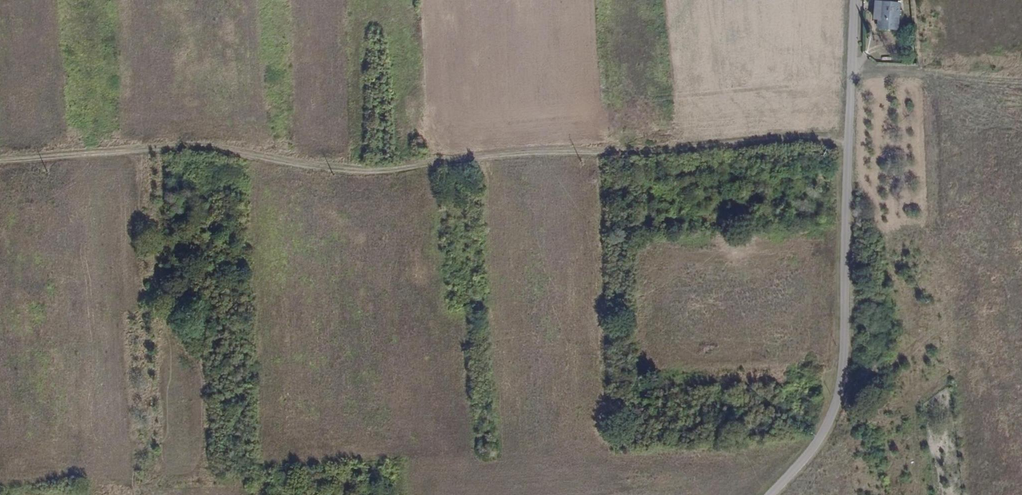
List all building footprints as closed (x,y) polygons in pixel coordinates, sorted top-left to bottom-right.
[(895,5),(877,4),(876,31),(894,32),(895,5)] [(909,40),(899,42),(900,54),(910,54),(909,40)]
